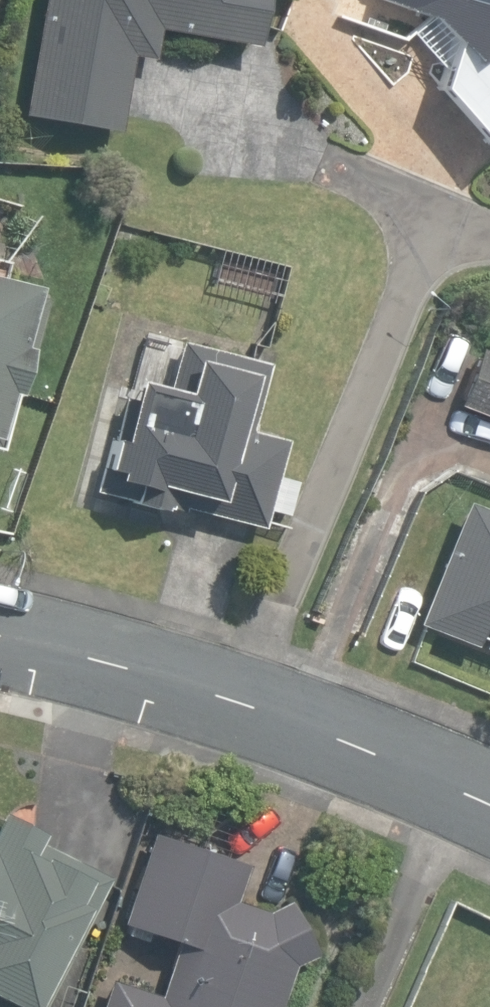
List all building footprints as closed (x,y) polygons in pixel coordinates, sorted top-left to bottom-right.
[(117,133),(130,58),(151,61),(156,30),(251,46),(259,0),(42,0),(22,117),(117,133)] [(484,150),(489,145),(489,0),(381,0),(424,14),(451,40),(440,47),(435,86),(484,150)] [(5,393),(11,395),(24,346),(14,344),(29,288),(0,280),(0,410),(5,393)] [(183,509),(261,529),(283,441),(248,432),(266,362),(179,340),(168,383),(143,377),(137,399),(120,395),(103,462),(103,466),(96,492),(181,514),(183,509)] [(475,350),(454,406),(489,419),(489,356),(475,350)] [(297,479),(281,475),(271,512),(287,516),(297,479)] [(461,503),(413,623),(471,646),(479,627),(489,631),(489,515),(461,503)] [(16,1006),(31,1006),(78,914),(90,912),(107,878),(37,843),(42,833),(2,813),(0,816),(0,999),(16,1006)] [(293,964),(313,954),(285,899),(262,911),(234,902),(246,867),(148,831),(120,923),(175,941),(158,996),(107,978),(98,1006),(279,1006),(293,964)]
